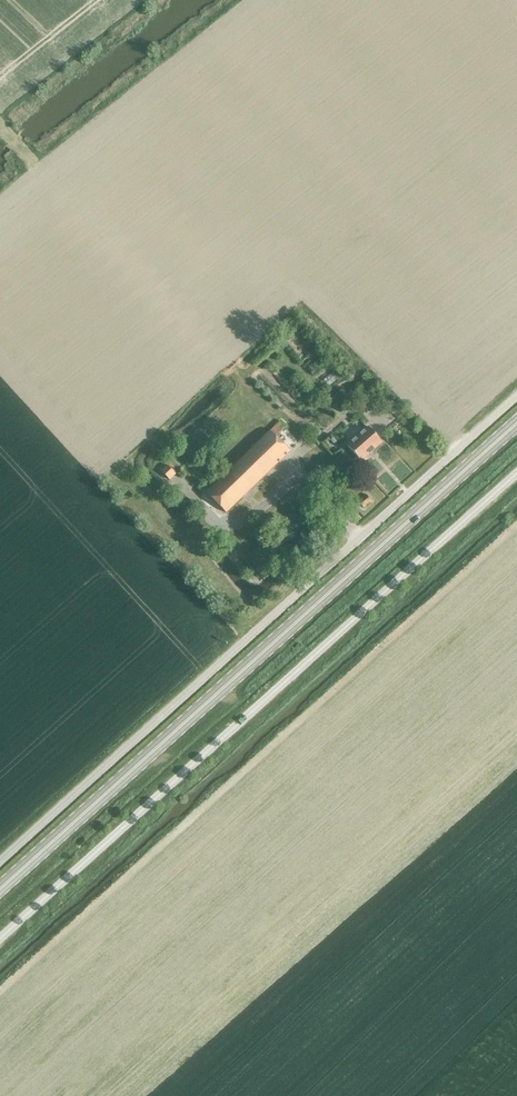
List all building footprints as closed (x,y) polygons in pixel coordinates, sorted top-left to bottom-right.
[(307,339),(302,343),(306,349),(311,344),(307,339)] [(333,372),(323,380),(328,386),(338,378),(333,372)] [(280,421),(206,493),(225,513),(290,451),(276,436),(282,430),(285,427),(280,421)] [(360,461),(382,442),(368,427),(347,446),(360,461)] [(169,480),(175,474),(167,465),(160,471),(169,480)] [(363,508),(371,502),(366,495),(358,501),(363,508)]
